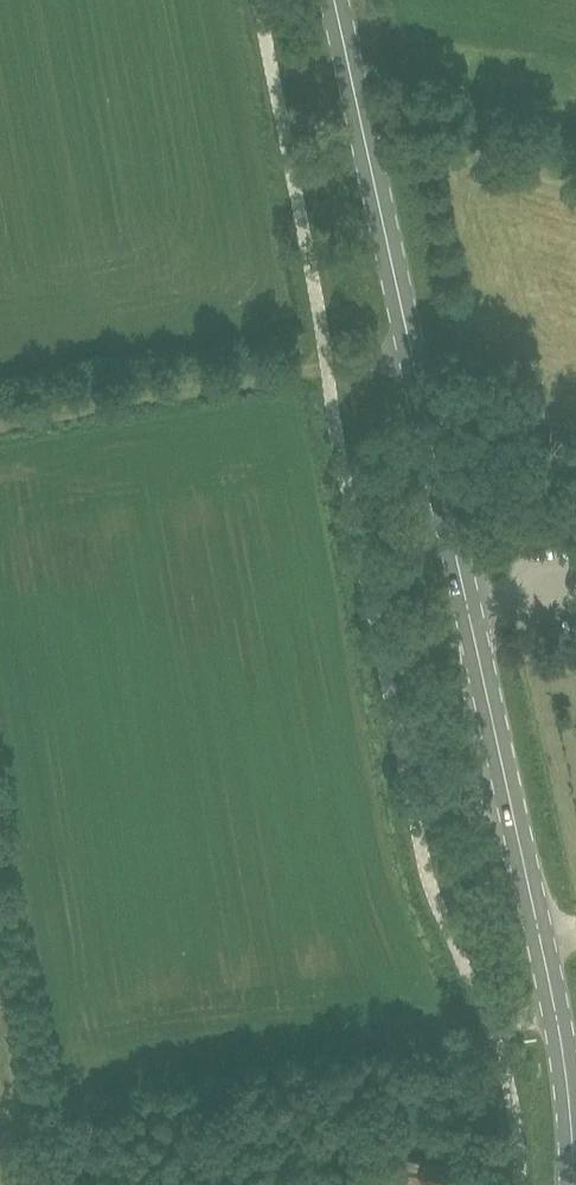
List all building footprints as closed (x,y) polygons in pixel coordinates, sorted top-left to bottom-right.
[(389,1176),(430,1184),(445,1184),(450,1164),(394,1151),(389,1176)]
